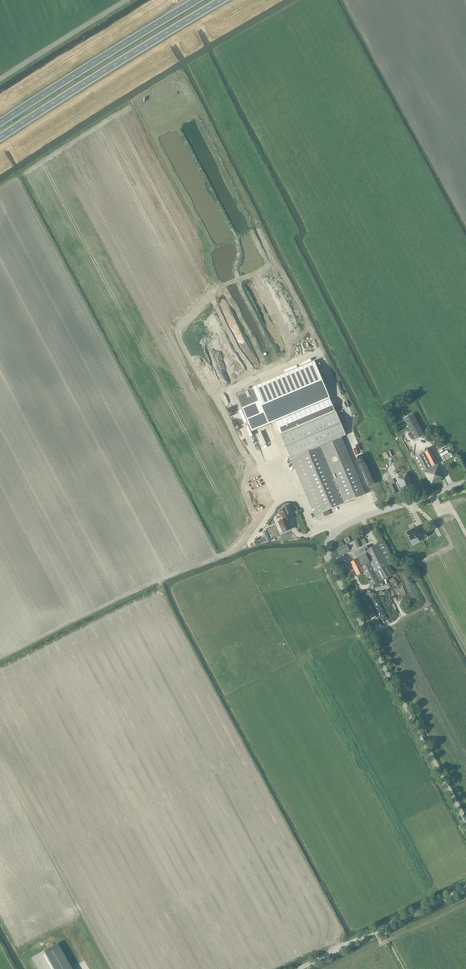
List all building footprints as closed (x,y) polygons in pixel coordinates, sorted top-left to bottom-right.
[(245,391),(237,394),(252,432),(275,422),(281,435),(336,412),(314,361),(310,363),(249,389),(248,387),(244,389),(245,391)] [(281,435),(291,459),(341,437),(346,435),(336,412),(281,435)] [(425,435),(413,413),(404,418),(416,440),(425,435)] [(341,437),(291,459),(299,478),(317,520),(330,515),(328,510),(365,494),(341,437)] [(378,447),(371,451),(376,461),(383,458),(378,447)] [(425,474),(431,486),(442,480),(441,479),(445,477),(430,449),(414,458),(423,476),(425,474)] [(409,479),(400,459),(393,462),(396,468),(387,472),(390,478),(393,477),(398,487),(404,484),(403,481),(409,479)] [(291,529),(287,521),(291,519),(288,514),(292,513),(289,505),(283,507),(283,509),(280,510),(284,519),(279,522),(283,533),(291,529)] [(424,529),(419,532),(416,527),(406,532),(411,540),(417,537),(419,541),(428,537),(424,529)] [(350,562),(357,576),(364,572),(366,577),(371,586),(394,574),(389,565),(395,563),(384,541),(377,528),(371,530),(376,539),(378,544),(368,549),(366,546),(351,554),(354,560),(357,558),(362,567),(361,567),(357,559),(350,562)] [(267,543),(270,541),(266,531),(263,532),(265,538),(259,540),(260,544),(267,542),(267,543)] [(357,540),(347,545),(346,545),(337,549),(341,556),(366,544),(363,537),(357,540)] [(38,968),(73,968),(58,943),(32,957),(38,968)]
